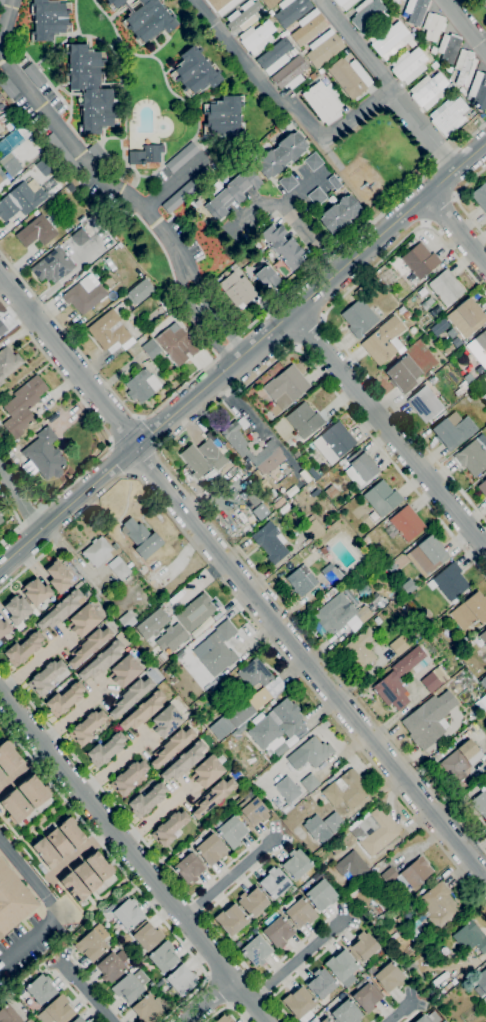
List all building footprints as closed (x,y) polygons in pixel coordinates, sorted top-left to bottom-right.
[(33,4),(33,0),(47,0),(58,0),(58,3),(70,3),(70,13),(67,13),(68,23),(70,23),(71,33),(58,33),(58,36),(52,36),(52,41),(35,41),(31,41),(31,32),(35,32),(34,12),(31,12),(31,4),(33,4)] [(108,2),(106,0),(126,0),(125,1),(134,12),(142,6),(137,0),(161,0),(163,2),(162,3),(164,6),(163,7),(166,11),(168,9),(175,17),(173,18),(179,24),(167,33),(164,29),(149,42),(147,40),(141,45),(134,38),(136,37),(129,29),(128,30),(122,22),(129,17),(127,15),(130,12),(124,4),(121,7),(120,5),(113,11),(107,4),(108,2)] [(214,13),(204,0),(242,0),(221,17),(216,11),(214,13)] [(240,7),(249,0),(251,0),(253,3),(257,0),(262,7),(253,14),(257,19),(242,31),(238,26),(232,32),(226,25),(230,22),(226,18),(236,10),(240,14),(243,11),(240,7)] [(268,9),(262,0),(280,0),(268,9)] [(278,5),(284,0),(308,0),(313,6),(284,29),(273,16),(281,9),(278,5)] [(340,6),(335,0),(358,0),(345,11),(341,6),(340,6)] [(354,9),(364,0),(371,0),(372,1),(373,0),(379,0),(386,9),(380,15),(384,20),(365,36),(361,31),(360,32),(350,20),(357,13),(354,9)] [(404,12),(409,0),(429,0),(419,27),(407,22),(410,14),(404,12)] [(299,47),(290,35),(301,27),(297,22),(316,8),(324,19),(322,20),(326,26),(299,47)] [(435,42),(424,38),(427,30),(422,28),(428,12),(433,14),(433,13),(445,18),(443,23),(446,24),(443,32),(440,31),(435,42)] [(253,55),(249,50),(249,51),(241,41),(241,40),(238,36),(251,26),(254,30),(268,20),(276,30),(270,35),(274,39),(253,55)] [(385,61),(381,56),(380,57),(370,45),(372,43),(368,39),(389,22),(392,26),(398,21),(410,34),(412,32),(415,36),(385,61)] [(316,69),(305,55),(311,50),(308,46),(330,29),(334,33),(345,47),(316,69)] [(452,65),(440,60),(443,54),(437,52),(443,33),(449,36),(450,33),(462,38),(461,40),(462,40),(452,65)] [(269,76),(264,70),(255,60),(285,36),(293,47),(284,54),(289,60),(269,76)] [(189,97),(182,89),(185,87),(179,80),(177,82),(170,74),(175,71),(175,70),(180,66),(178,64),(183,60),(180,56),(196,42),(202,50),(199,52),(205,59),(207,58),(212,64),(213,63),(220,72),(218,73),(223,79),(212,88),(209,84),(200,91),(199,90),(189,97)] [(79,134),(79,125),(82,125),(82,116),(80,116),(80,108),(82,108),(82,106),(78,106),(78,95),(82,95),(82,93),(84,92),(84,89),(70,89),(70,82),(66,82),(66,73),(69,73),(69,54),(65,54),(65,44),(87,44),(87,50),(92,50),(92,52),(105,52),(105,62),(102,62),(103,67),(99,67),(99,72),(103,72),(103,83),(100,83),(100,86),(97,86),(97,89),(112,89),(112,95),(116,95),(116,106),(112,106),(112,110),(115,110),(115,116),(118,115),(119,126),(106,126),(106,128),(100,128),(100,134),(79,134)] [(407,85),(403,80),(401,81),(391,69),(393,67),(390,63),(406,50),(409,54),(417,47),(427,59),(422,63),(426,68),(407,85)] [(294,56),(290,51),(294,48),(298,53),(294,56)] [(345,56),(342,52),(346,48),(350,52),(345,56)] [(467,87),(455,83),(460,71),(454,68),(461,49),(467,51),(467,50),(474,53),(472,58),(477,60),(467,87)] [(291,90),(287,84),(280,90),(270,78),(299,54),(309,66),(299,74),(304,80),(291,90)] [(352,100),(326,69),(342,56),(349,64),(354,59),(373,82),(367,87),(368,88),(352,100)] [(434,70),(430,65),(435,61),(439,65),(434,70)] [(426,111),(422,106),(420,107),(410,96),(412,94),(409,90),(427,75),(430,79),(439,71),(448,83),(441,89),(445,94),(426,111)] [(483,72),(485,73),(485,113),(477,109),(478,105),(472,102),(474,98),(467,95),(476,71),(483,73),(483,72)] [(313,80),(309,76),(314,72),(318,76),(313,80)] [(327,126),(324,121),(322,122),(301,94),(320,80),(325,87),(330,83),(345,104),(340,107),(341,109),(339,110),(343,114),(327,126)] [(446,137),(441,132),(440,131),(439,132),(430,122),(431,121),(430,120),(432,119),(429,115),(450,97),(453,101),(461,95),(465,100),(463,102),(469,109),(461,115),(465,121),(446,137)] [(227,139),(227,136),(209,137),(209,134),(203,134),(203,124),(206,124),(206,114),(203,114),(203,104),(216,104),(216,101),(222,101),(221,96),(243,96),(243,105),(239,105),(239,115),(242,114),(242,123),(243,123),(244,133),(241,133),(241,139),(227,139)] [(9,132),(6,127),(7,127),(4,123),(13,116),(16,119),(17,119),(20,123),(9,132)] [(267,179),(263,174),(262,175),(257,168),(255,165),(258,162),(257,161),(258,160),(258,159),(269,149),(270,150),(272,149),(272,150),(278,146),(277,145),(279,143),(278,143),(275,145),(271,140),(276,136),(280,141),(290,133),(290,134),(292,133),(293,134),(296,131),(298,134),(304,141),(308,146),(304,149),(305,149),(297,156),(298,157),(292,163),(290,161),(285,165),(286,167),(278,173),(278,172),(271,178),(270,177),(267,179)] [(172,174),(165,165),(191,141),(199,150),(172,174)] [(99,164),(87,149),(96,142),(108,156),(99,164)] [(145,164),(129,164),(129,151),(144,151),(144,145),(164,145),(164,153),(160,153),(160,162),(145,162),(145,164)] [(312,172),(303,160),(314,151),(323,162),(312,172)] [(11,177),(0,163),(0,160),(10,152),(23,168),(11,177)] [(45,177),(35,165),(47,156),(57,168),(45,177)] [(169,214),(162,205),(206,166),(213,175),(169,214)] [(217,221),(204,206),(207,203),(207,202),(208,201),(209,202),(216,196),(209,188),(217,181),(224,188),(226,187),(225,186),(247,166),(261,182),(254,188),(251,184),(241,193),(244,197),(237,204),(234,200),(225,209),(228,212),(217,221)] [(287,192),(278,181),(289,172),(298,183),(287,192)] [(336,190),(327,179),(333,174),(336,179),(339,177),(341,180),(339,182),(342,185),(336,190)] [(5,222),(0,216),(0,200),(23,181),(34,193),(40,187),(48,197),(38,205),(38,204),(25,216),(19,209),(5,222)] [(470,194),(485,181),(485,214),(470,194)] [(71,193),(66,187),(71,183),(76,189),(71,193)] [(315,206),(307,195),(318,187),(326,197),(315,206)] [(331,234),(319,219),(322,216),(320,214),(334,204),(334,205),(335,204),(336,205),(338,203),(337,202),(339,201),(338,200),(343,196),(344,197),(346,195),(346,197),(349,194),(352,197),(352,196),(358,203),(357,204),(361,209),(358,211),(359,213),(351,219),(350,218),(348,220),(350,222),(337,234),(335,231),(331,234)] [(25,248),(15,235),(42,213),(46,218),(52,213),(60,223),(54,229),(58,234),(43,246),(37,238),(25,248)] [(290,272),(282,262),(283,261),(282,260),(280,257),(279,257),(278,256),(278,257),(270,247),(271,246),(269,244),(269,245),(268,244),(267,244),(259,234),(271,224),(275,229),(280,225),(286,232),(281,236),(286,241),(290,237),(299,248),(301,246),(305,251),(303,252),(302,252),(298,256),(303,261),(290,272)] [(54,284),(53,282),(53,283),(50,279),(47,281),(45,278),(40,281),(30,269),(54,250),(53,248),(57,244),(59,246),(71,237),(70,236),(81,228),(90,238),(79,247),(67,256),(76,266),(71,270),(72,271),(64,277),(64,276),(54,284)] [(256,251),(251,245),(256,241),(261,246),(256,251)] [(400,258),(420,242),(431,254),(433,252),(441,262),(419,280),(400,258)] [(274,288),(273,287),(270,284),(265,288),(254,275),(265,265),(266,267),(267,265),(281,282),(274,288)] [(446,307),(427,284),(446,268),(465,291),(446,307)] [(241,310),(237,305),(236,307),(224,292),(218,284),(234,271),(240,279),(244,276),(258,294),(245,305),(246,306),(241,310)] [(82,316),(76,309),(70,303),(68,305),(61,296),(86,276),(95,286),(99,283),(108,294),(82,316)] [(135,306),(125,294),(145,278),(155,290),(135,306)] [(168,314),(167,312),(166,313),(162,307),(157,301),(163,296),(168,302),(165,305),(171,312),(168,314)] [(485,316),(485,317),(485,322),(464,339),(459,333),(451,339),(446,333),(454,326),(445,316),(469,297),(475,304),(476,303),(482,310),(480,311),(484,316),(485,316)] [(358,339),(348,328),(350,326),(340,315),(360,298),(378,321),(361,335),(362,336),(358,339)] [(111,354),(107,349),(105,351),(96,340),(95,341),(92,337),(93,336),(86,329),(112,308),(121,319),(119,321),(125,329),(126,328),(128,332),(135,342),(125,350),(121,346),(111,354)] [(379,366),(360,344),(378,329),(378,328),(393,315),(404,329),(395,337),(406,349),(400,354),(397,351),(379,366)] [(448,326),(442,318),(428,328),(434,336),(448,326)] [(8,330),(0,336),(0,321),(8,330)] [(154,339),(168,328),(172,333),(180,327),(191,340),(192,339),(201,350),(191,357),(188,352),(186,353),(189,357),(177,367),(168,357),(169,357),(160,346),(154,339)] [(465,346),(485,329),(485,366),(484,368),(465,346)] [(152,360),(141,347),(152,338),(162,351),(152,360)] [(447,355),(443,351),(451,344),(455,348),(447,355)] [(4,382),(0,385),(0,351),(6,346),(14,355),(17,353),(24,362),(2,380),(4,382)] [(404,395),(396,386),(395,387),(389,380),(391,379),(385,372),(407,354),(422,373),(414,380),(417,383),(404,395)] [(275,417),(269,410),(275,404),(273,402),(273,401),(262,388),(273,378),(274,379),(292,364),(311,386),(292,401),(293,402),(275,417)] [(140,404),(136,398),(133,401),(126,393),(129,390),(125,384),(127,382),(126,380),(130,377),(131,378),(142,369),(143,370),(146,368),(151,375),(152,374),(162,385),(154,391),(155,392),(140,404)] [(14,440),(12,437),(2,424),(10,417),(2,407),(15,396),(13,394),(37,374),(48,389),(38,397),(40,400),(28,410),(36,419),(32,423),(29,425),(22,431),(24,432),(14,440)] [(425,423),(406,401),(426,385),(444,407),(425,423)] [(458,397),(454,392),(463,385),(466,389),(458,397)] [(303,440),(285,418),(304,401),(315,414),(317,412),(325,421),(303,440)] [(449,452),(442,443),(441,444),(435,437),(437,436),(431,429),(445,417),(446,418),(454,411),(462,420),(467,416),(478,429),(463,441),(449,452)] [(267,475),(265,473),(262,475),(245,455),(241,458),(220,433),(227,427),(226,426),(234,419),(241,427),(238,430),(241,434),(240,435),(248,444),(245,446),(254,457),(266,446),(265,444),(271,439),(282,452),(281,453),(286,458),(267,475)] [(330,465),(312,442),(339,420),(357,443),(330,465)] [(46,480),(26,456),(25,458),(20,452),(38,438),(36,435),(48,425),(58,438),(50,444),(54,449),(56,447),(61,454),(59,455),(60,456),(62,456),(66,460),(65,463),(66,465),(64,467),(62,469),(61,469),(62,471),(62,475),(58,478),(54,477),(52,475),(46,480)] [(482,433),(485,438),(485,468),(474,478),(464,466),(463,467),(453,456),(457,452),(458,453),(482,433)] [(196,480),(192,474),(194,472),(179,454),(191,444),(204,459),(205,458),(197,448),(209,438),(218,449),(217,449),(228,461),(217,471),(213,466),(211,468),(196,480)] [(357,488),(344,472),(351,466),(349,463),(351,462),(348,459),(361,448),(368,457),(370,455),(376,463),(374,464),(379,470),(357,488)] [(316,481),(307,471),(312,467),(320,477),(316,481)] [(264,493),(257,485),(264,478),(271,487),(264,493)] [(381,518),(363,495),(383,479),(393,492),(395,490),(403,499),(381,518)] [(477,487),(485,479),(485,497),(477,487)] [(331,499),(324,491),(332,484),(339,492),(331,499)] [(267,501),(263,496),(273,488),(277,494),(272,498),(271,497),(267,501)] [(276,509),(272,505),(282,497),(286,501),(276,509)] [(260,521),(252,511),(262,503),(270,512),(260,521)] [(407,543),(400,534),(399,535),(397,532),(398,532),(389,520),(407,504),(426,527),(407,543)] [(295,519),(291,513),(298,508),(302,513),(295,519)] [(313,541),(303,529),(308,524),(305,520),(311,515),(315,519),(315,518),(325,531),(313,541)] [(143,560),(134,549),(137,547),(123,530),(125,528),(122,524),(131,517),(137,525),(140,523),(151,535),(154,532),(163,543),(143,560)] [(273,566),(265,556),(267,554),(259,545),(258,546),(250,536),(254,533),(255,533),(265,525),(265,524),(270,520),(280,533),(286,541),(282,544),(289,552),(273,566)] [(424,577),(406,555),(431,534),(437,540),(438,539),(444,547),(442,548),(450,556),(424,577)] [(96,568),(93,565),(93,566),(81,553),(92,543),(91,541),(95,538),(96,540),(101,536),(112,549),(109,552),(111,555),(96,568)] [(324,555),(319,550),(324,546),(328,551),(324,555)] [(359,566),(357,563),(360,560),(357,557),(362,553),(365,558),(361,561),(363,563),(359,566)] [(120,580),(107,565),(118,556),(131,571),(120,580)] [(59,595),(48,582),(52,578),(45,570),(52,564),(52,563),(56,559),(57,562),(58,561),(64,567),(63,568),(65,571),(66,570),(71,577),(70,577),(71,578),(68,581),(71,585),(59,595)] [(450,602),(437,586),(431,591),(426,584),(432,579),(454,561),(462,571),(459,573),(470,586),(450,602)] [(300,598),(285,579),(304,563),(319,582),(300,598)] [(35,607),(23,593),(26,590),(23,586),(29,581),(30,582),(36,577),(43,586),(46,584),(52,592),(35,607)] [(408,595),(401,586),(410,578),(417,587),(408,595)] [(361,598),(357,592),(359,586),(366,585),(371,590),(368,597),(361,598)] [(41,631),(35,624),(55,607),(54,606),(59,602),(59,603),(61,602),(60,601),(67,595),(68,595),(70,594),(69,593),(73,589),(74,590),(76,589),(82,596),(76,601),(79,605),(69,614),(70,614),(60,622),(59,621),(50,629),(47,625),(41,631)] [(330,636),(318,621),(319,621),(314,614),(341,592),(343,594),(348,590),(356,600),(354,602),(356,603),(357,603),(359,606),(363,603),(362,603),(364,601),(365,602),(368,599),(372,604),(374,602),(371,598),(377,593),(381,597),(386,603),(372,614),(373,615),(362,624),(361,622),(359,623),(354,616),(330,636)] [(484,596),(485,598),(485,622),(482,625),(479,621),(478,621),(477,619),(475,621),(476,622),(473,624),(472,623),(462,631),(449,614),(477,590),(483,597),(484,596)] [(189,633),(175,616),(203,592),(210,601),(209,602),(216,610),(189,633)] [(15,627),(8,618),(11,616),(3,606),(9,601),(8,600),(15,595),(18,599),(21,596),(33,611),(20,621),(21,622),(15,627)] [(80,638),(76,634),(75,634),(70,628),(70,629),(67,625),(71,622),(68,619),(87,603),(88,604),(88,603),(94,609),(93,610),(101,620),(80,638)] [(170,620),(159,607),(133,627),(144,641),(170,620)] [(127,631),(117,620),(128,611),(137,622),(127,631)] [(214,677),(198,659),(213,647),(206,638),(216,630),(215,629),(227,619),(238,632),(225,642),(220,635),(218,636),(230,650),(231,649),(239,658),(228,667),(227,666),(214,677)] [(6,633),(0,638),(0,620),(2,623),(4,621),(12,630),(7,634),(6,633)] [(170,651),(188,636),(177,622),(153,641),(161,650),(166,646),(170,651)] [(73,669),(67,662),(73,657),(69,653),(79,645),(78,644),(86,637),(87,637),(97,628),(101,632),(107,627),(113,634),(111,636),(112,637),(108,640),(107,639),(97,648),(98,649),(93,653),(92,652),(73,669)] [(359,672),(352,663),(353,663),(342,649),(343,649),(344,649),(345,648),(344,647),(368,627),(376,637),(366,645),(377,658),(359,672)] [(398,656),(389,645),(410,627),(419,639),(398,656)] [(478,636),(485,629),(485,646),(483,644),(484,643),(478,636)] [(14,668),(8,660),(8,659),(3,653),(15,642),(18,646),(28,637),(33,632),(33,633),(36,630),(43,638),(39,642),(41,645),(38,647),(39,648),(34,653),(33,651),(25,658),(26,659),(21,663),(18,665),(18,664),(14,668)] [(82,681),(77,674),(96,657),(95,656),(100,652),(100,653),(111,644),(110,643),(114,640),(115,641),(117,639),(123,646),(118,651),(121,655),(108,666),(108,665),(102,670),(92,679),(88,675),(82,681)] [(121,689),(117,685),(108,676),(112,672),(109,669),(128,653),(129,654),(129,653),(135,660),(134,660),(143,670),(121,689)] [(250,689),(236,673),(256,657),(261,663),(262,663),(274,678),(271,680),(272,681),(269,683),(268,683),(263,687),(258,682),(250,689)] [(39,697),(34,691),(34,692),(26,684),(31,680),(33,678),(32,677),(37,673),(38,674),(45,667),(44,666),(49,662),(50,663),(53,660),(55,663),(59,659),(66,667),(63,670),(64,671),(59,675),(59,674),(49,683),(52,686),(39,697)] [(398,711),(391,703),(388,706),(372,688),(394,669),(401,677),(397,680),(406,691),(403,693),(410,701),(398,711)] [(430,694),(420,681),(431,671),(442,684),(430,694)] [(114,719),(108,713),(114,707),(111,704),(120,696),(119,694),(127,687),(128,687),(139,678),(142,682),(148,677),(154,684),(152,686),(153,687),(149,690),(148,689),(138,699),(139,699),(134,703),(133,702),(114,719)] [(56,718),(49,710),(49,709),(44,703),(57,693),(60,696),(69,688),(69,687),(74,682),(75,683),(78,681),(84,689),(80,692),(82,695),(80,697),(80,698),(75,703),(74,702),(67,708),(68,709),(63,714),(62,713),(56,718)] [(123,731),(118,725),(138,708),(137,707),(141,703),(142,704),(153,694),(152,693),(155,690),(156,691),(158,689),(165,697),(159,702),(162,706),(152,714),(153,715),(143,723),(142,722),(133,730),(130,726),(123,731)] [(423,751),(418,744),(417,746),(408,735),(410,734),(400,721),(434,695),(436,698),(447,689),(458,703),(447,712),(449,713),(438,721),(446,731),(438,738),(438,739),(423,751)] [(235,729),(224,715),(245,697),(256,711),(235,729)] [(288,739),(278,726),(281,722),(271,710),(286,697),(289,701),(290,701),(292,704),(294,702),(300,710),(298,711),(302,717),(300,719),(305,726),(288,739)] [(162,739),(158,735),(150,726),(153,723),(151,720),(169,704),(170,704),(171,704),(176,710),(175,711),(184,720),(162,739)] [(80,747),(75,741),(74,742),(67,734),(74,729),(73,728),(78,723),(79,724),(86,718),(85,716),(91,712),(91,713),(94,711),(96,713),(101,709),(108,718),(105,721),(100,725),(99,725),(90,733),(93,737),(86,742),(87,743),(83,747),(82,746),(80,747)] [(237,741),(231,734),(243,723),(246,721),(248,724),(246,726),(247,728),(240,734),(242,736),(237,741)] [(155,770),(149,763),(156,758),(152,754),(161,746),(160,745),(169,737),(169,738),(180,728),(184,732),(189,727),(196,734),(194,736),(194,737),(191,740),(190,739),(179,749),(180,750),(176,753),(175,753),(155,770)] [(97,769),(90,760),(91,759),(86,754),(98,743),(101,747),(111,738),(110,737),(115,733),(116,733),(119,731),(126,739),(121,743),(124,745),(121,748),(122,749),(117,753),(116,752),(108,759),(109,760),(104,764),(103,763),(97,769)] [(314,769),(307,761),(295,770),(285,758),(314,735),(321,744),(323,742),(326,745),(328,743),(335,751),(314,769)] [(456,784),(439,764),(457,749),(456,748),(469,738),(483,755),(470,766),(470,765),(463,771),(467,775),(456,784)] [(7,776),(0,767),(0,744),(5,740),(6,742),(8,740),(14,748),(13,749),(23,761),(17,766),(17,767),(7,776)] [(165,782),(159,775),(179,758),(178,757),(182,753),(183,754),(194,745),(193,744),(197,741),(199,740),(205,747),(200,752),(203,756),(191,766),(190,765),(183,771),(181,770),(174,776),(172,775),(165,782)] [(272,750),(283,741),(289,748),(278,757),(272,750)] [(204,789),(200,784),(199,785),(194,780),(191,776),(195,773),(192,770),(211,754),(211,755),(212,754),(217,760),(216,761),(225,771),(204,789)] [(221,764),(216,759),(222,754),(226,760),(221,764)] [(122,798),(118,794),(117,794),(109,784),(113,780),(114,781),(115,779),(114,778),(119,773),(120,774),(128,768),(127,767),(132,762),(133,763),(135,761),(138,764),(142,760),(149,768),(146,770),(147,771),(141,776),(141,775),(131,783),(134,787),(122,798)] [(351,810),(350,809),(349,810),(342,801),(334,808),(321,792),(333,781),(334,782),(352,767),(363,781),(361,782),(370,794),(351,810)] [(309,793),(300,782),(311,772),(320,784),(309,793)] [(34,808),(16,787),(27,779),(28,779),(31,777),(30,776),(33,774),(43,787),(45,786),(51,793),(50,795),(51,796),(44,801),(43,800),(34,808)] [(289,803),(287,803),(284,800),(284,799),(274,786),(287,775),(295,785),(297,784),(300,788),(299,790),(301,793),(289,803)] [(196,820),(191,814),(197,808),(193,804),(202,796),(201,795),(210,788),(221,779),(225,783),(230,778),(237,785),(235,786),(236,788),(232,791),(231,790),(229,792),(230,792),(223,798),(222,798),(220,799),(221,800),(217,804),(216,803),(196,820)] [(137,817),(132,811),(132,810),(127,804),(139,793),(142,797),(152,788),(151,788),(156,783),(157,784),(160,781),(167,789),(163,793),(165,796),(162,798),(163,799),(158,804),(157,803),(149,809),(150,810),(145,814),(145,813),(142,816),(140,814),(137,817)] [(251,829),(240,816),(242,814),(239,810),(240,810),(237,806),(244,800),(241,797),(253,787),(257,792),(253,795),(255,797),(256,796),(268,811),(266,813),(269,816),(263,822),(262,820),(251,829)] [(9,815),(0,804),(0,802),(5,798),(4,797),(15,789),(32,810),(29,812),(30,813),(17,824),(16,823),(13,824),(7,817),(9,815)] [(485,793),(485,792),(485,822),(480,814),(479,815),(472,805),(473,804),(471,801),(483,791),(485,793)] [(370,857),(361,846),(359,849),(355,844),(359,841),(355,836),(362,831),(357,824),(368,815),(368,814),(377,807),(385,816),(388,813),(402,831),(370,857)] [(166,848),(165,846),(163,847),(158,842),(157,843),(150,834),(153,831),(154,832),(157,829),(156,828),(161,824),(161,825),(169,818),(168,817),(173,813),(174,813),(177,811),(179,814),(183,810),(190,818),(187,821),(188,821),(183,826),(182,825),(172,833),(175,837),(169,842),(170,844),(166,848)] [(333,834),(323,821),(335,811),(345,824),(333,834)] [(301,824),(313,840),(327,829),(314,813),(301,824)] [(232,850),(219,835),(218,835),(216,833),(217,833),(215,830),(233,815),(238,821),(239,820),(249,831),(238,840),(241,843),(232,850)] [(75,849),(57,827),(60,825),(59,824),(68,817),(69,818),(71,817),(76,823),(74,825),(85,838),(80,843),(81,844),(75,849)] [(62,859),(44,837),(55,828),(57,830),(73,850),(67,854),(62,859)] [(227,850),(224,852),(226,854),(221,859),(220,859),(219,860),(218,859),(209,866),(198,854),(197,854),(196,852),(194,849),(212,833),(227,850)] [(49,870),(31,847),(43,837),(61,860),(49,870)] [(295,881),(287,871),(286,872),(279,865),(289,856),(287,854),(293,849),(295,851),(298,849),(309,861),(310,861),(312,863),(311,863),(313,865),(295,881)] [(355,881),(347,872),(342,876),(333,865),(353,849),(370,870),(355,881)] [(101,881),(84,860),(90,855),(91,856),(94,853),(93,853),(96,851),(107,865),(109,863),(115,870),(112,871),(113,872),(105,880),(104,879),(101,881)] [(187,884),(176,872),(174,870),(173,868),(190,852),(191,853),(192,852),(196,856),(197,856),(204,864),(203,865),(206,868),(196,877),(198,879),(193,883),(191,881),(187,884)] [(409,892),(398,879),(389,886),(380,875),(390,866),(398,875),(420,855),(434,871),(409,892)] [(2,936),(0,938),(0,858),(11,871),(12,871),(17,878),(26,890),(27,890),(33,897),(32,898),(39,905),(2,936)] [(90,892),(72,870),(78,865),(83,862),(100,883),(90,892)] [(273,900),(271,897),(270,898),(268,896),(269,895),(258,883),(267,875),(266,874),(267,873),(267,872),(273,867),(275,869),(277,867),(291,884),(273,900)] [(77,903),(59,881),(64,877),(71,871),(89,894),(77,903)] [(319,912),(308,899),(306,898),(306,897),(304,894),(323,878),(337,895),(335,897),(337,899),(330,905),(329,904),(320,911),(319,912)] [(439,932),(422,912),(426,909),(418,900),(441,881),(451,893),(448,895),(457,905),(454,907),(460,913),(439,932)] [(252,919),(250,916),(249,917),(247,915),(248,914),(237,902),(241,899),(238,896),(243,892),(246,894),(255,885),(265,897),(264,897),(269,903),(252,919)] [(298,929),(284,912),(287,910),(283,905),(292,897),(296,901),(301,897),(303,899),(304,898),(306,900),(305,901),(318,916),(309,924),(307,921),(298,929)] [(127,931),(111,913),(128,898),(130,900),(132,898),(137,904),(136,905),(138,906),(137,907),(144,916),(131,927),(132,928),(131,929),(130,929),(127,931)] [(230,937),(213,918),(222,910),(223,912),(234,903),(245,916),(247,918),(246,918),(249,921),(230,937)] [(374,927),(363,913),(374,904),(376,907),(378,905),(383,910),(380,912),(382,914),(385,911),(388,915),(374,927)] [(280,949),(278,946),(276,948),(261,931),(280,915),(282,918),(283,918),(285,919),(284,920),(295,933),(286,940),(287,942),(285,943),(286,944),(280,949)] [(393,940),(390,936),(396,931),(390,924),(386,918),(391,915),(404,931),(393,940)] [(146,952),(132,936),(135,933),(133,931),(146,919),(154,929),(156,931),(158,929),(164,936),(146,952)] [(415,940),(408,931),(413,927),(411,924),(418,919),(426,930),(420,935),(421,936),(415,940)] [(485,937),(485,938),(485,952),(483,955),(475,945),(466,953),(452,936),(467,923),(466,923),(468,921),(468,922),(470,920),(478,929),(478,928),(485,936),(485,937)] [(91,963),(82,953),(80,954),(73,945),(99,923),(108,935),(102,940),(109,948),(106,950),(106,951),(104,952),(91,963)] [(361,963),(347,947),(358,938),(356,936),(362,931),(365,934),(367,933),(379,947),(363,961),(361,963)] [(255,967),(244,954),(243,955),(241,953),(242,952),(240,950),(248,943),(245,940),(251,935),(253,938),(258,934),(263,940),(264,939),(274,951),(264,959),(266,962),(260,966),(258,964),(255,967)] [(162,974),(147,956),(166,939),(174,948),(171,950),(180,960),(169,970),(168,969),(162,974)] [(432,962),(427,949),(436,945),(441,958),(432,962)] [(340,983),(324,964),(332,956),(334,958),(344,949),(359,966),(340,983)] [(110,984),(107,980),(105,982),(101,977),(103,975),(95,966),(112,951),(115,955),(120,950),(127,958),(122,963),(127,969),(125,971),(125,972),(124,973),(123,972),(110,984)] [(387,992),(373,976),(390,961),(392,963),(393,963),(395,965),(394,965),(405,978),(401,981),(403,983),(398,987),(395,984),(387,992)] [(171,997),(167,992),(172,987),(165,978),(167,976),(167,975),(169,974),(182,963),(190,972),(191,971),(192,973),(193,972),(198,978),(196,980),(198,982),(181,997),(177,993),(171,997)] [(320,1000),(315,994),(314,995),(304,984),(306,982),(308,984),(316,977),(313,973),(318,969),(320,971),(323,968),(338,985),(320,1000)] [(473,979),(485,968),(485,994),(473,979)] [(142,985),(133,975),(140,969),(149,979),(142,985)] [(129,1005),(120,995),(117,997),(110,989),(125,975),(124,975),(127,973),(127,974),(129,972),(144,989),(139,994),(140,996),(129,1005)] [(40,1006),(25,988),(27,986),(26,986),(27,984),(28,985),(41,974),(44,977),(46,975),(51,980),(49,982),(58,992),(46,1002),(45,1001),(40,1006)] [(367,1014),(351,996),(357,991),(354,987),(364,978),(370,985),(372,983),(384,996),(372,1006),(374,1008),(367,1014)] [(158,988),(155,984),(161,979),(164,982),(158,988)] [(314,1015),(306,1021),(300,1021),(298,1019),(298,1020),(281,1001),(289,993),(291,995),(301,986),(313,999),(313,998),(314,1000),(314,1001),(316,1004),(309,1010),(314,1015)] [(76,1014),(67,1021),(61,1021),(54,1021),(53,1021),(52,1021),(42,1021),(37,1016),(44,1010),(44,1009),(61,993),(69,1003),(67,1004),(76,1014)] [(164,1012),(152,1021),(140,1021),(138,1020),(137,1018),(138,1017),(130,1008),(143,997),(142,996),(144,995),(145,996),(148,993),(154,1000),(160,994),(169,1006),(163,1011),(164,1012)] [(361,1020),(359,1021),(354,1021),(338,1021),(330,1013),(348,998),(349,1000),(350,999),(352,1001),(351,1002),(362,1015),(359,1018),(361,1020)] [(23,1021),(22,1021),(0,1021),(0,1010),(3,1007),(3,1006),(4,1004),(5,1005),(7,1003),(23,1021)] [(441,1018),(430,1007),(414,1021),(436,1021),(441,1018)] [(232,1021),(214,1021),(223,1014),(225,1017),(228,1015),(233,1020),(232,1021)]
